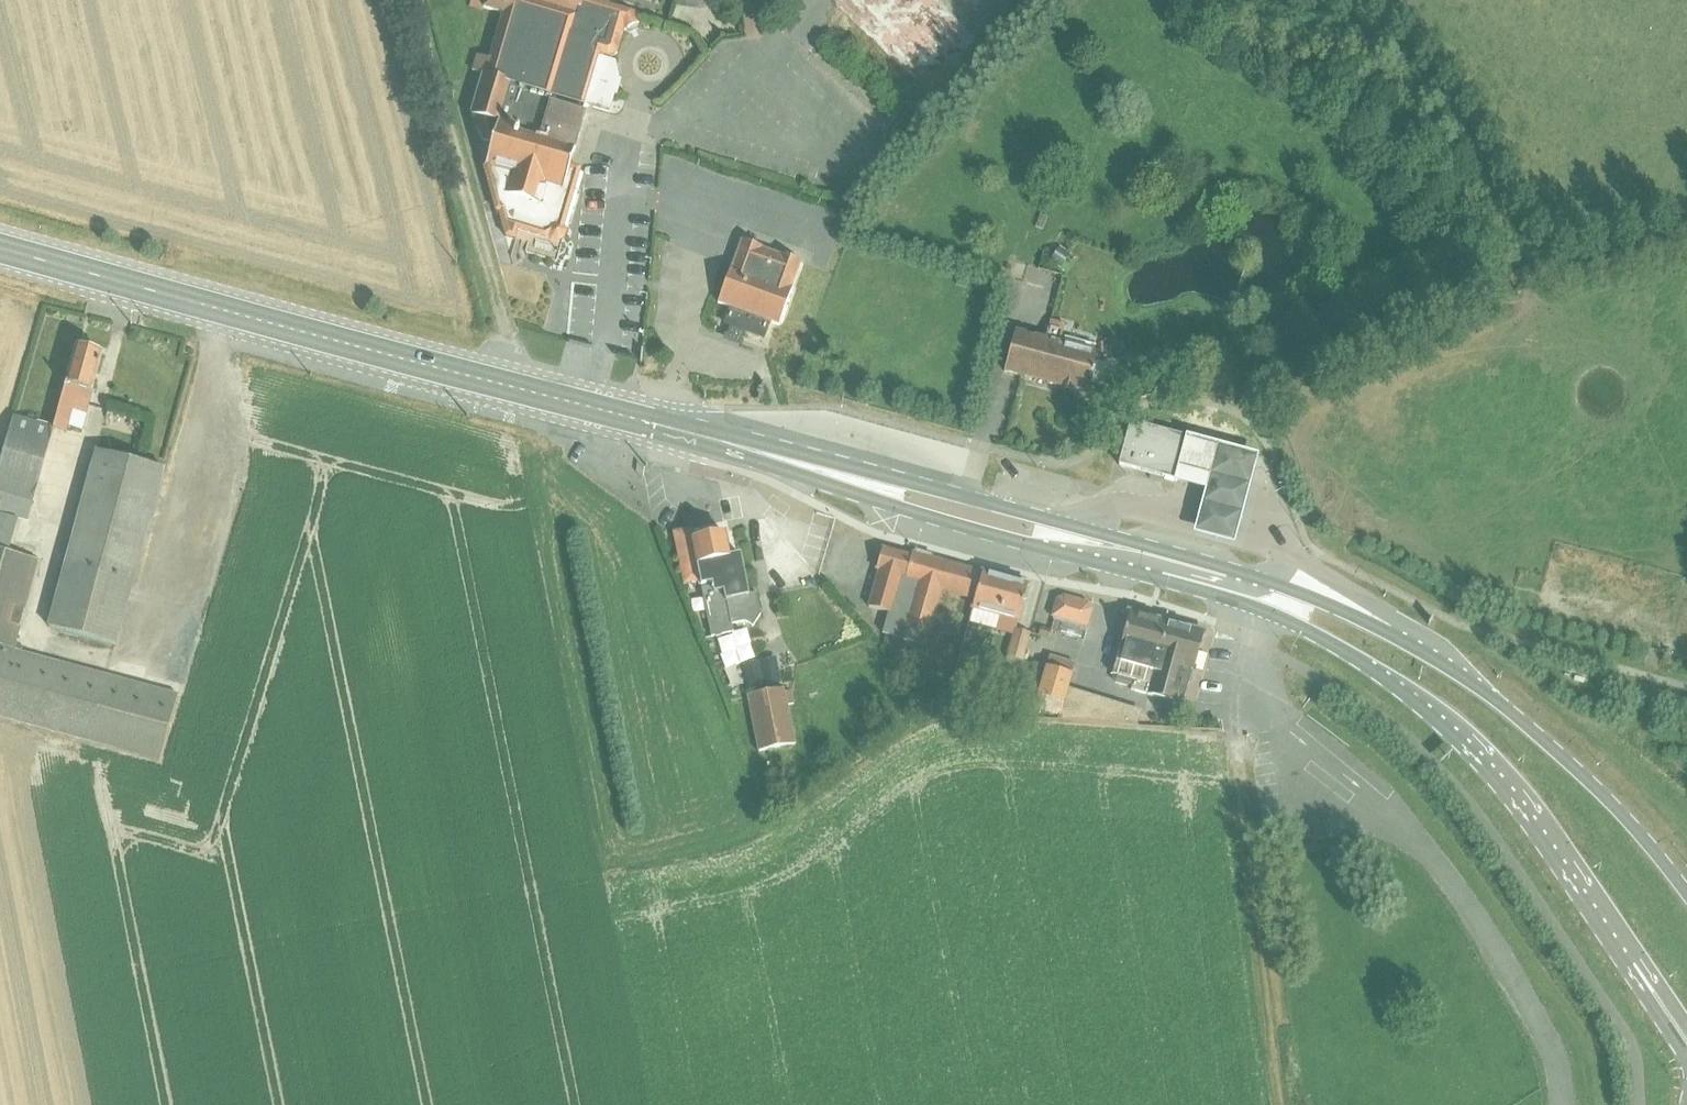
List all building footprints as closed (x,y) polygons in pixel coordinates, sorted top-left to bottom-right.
[(632,11),(595,0),(473,0),(470,8),(483,13),(484,9),(503,14),(491,59),(478,55),(473,70),(483,74),(472,114),(479,117),(476,127),(484,141),(491,143),(484,168),(497,211),(502,213),(506,237),(516,240),(513,249),(558,263),(560,256),(565,253),(567,245),(565,241),(566,240),(568,233),(566,228),(583,169),(568,165),(572,151),(577,152),(587,116),(582,114),(585,106),(611,113),(615,97),(618,98),(622,81),(620,81),(616,63),(608,60),(618,54),(625,32),(628,31),(629,34),(635,33),(639,29),(638,25),(640,24),(632,11)] [(790,288),(800,262),(779,254),(779,255),(761,249),(762,248),(741,240),(731,266),(717,303),(729,307),(723,324),(729,326),(726,335),(740,340),(743,331),(763,339),(769,322),(778,325),(791,288),(790,288)] [(1059,247),(1049,261),(1060,268),(1069,255),(1059,247)] [(958,276),(956,285),(964,287),(967,278),(958,276)] [(1025,278),(1022,285),(1039,290),(1041,282),(1025,278)] [(1108,367),(1095,363),(1098,354),(1059,344),(1064,325),(1049,321),(1044,340),(1014,332),(1003,371),(1087,394),(1090,385),(1102,388),(1108,367)] [(18,518),(28,521),(55,428),(68,431),(70,427),(82,430),(103,355),(101,354),(99,350),(90,347),(85,350),(76,347),(55,426),(15,415),(0,466),(0,513),(18,518)] [(1186,437),(1184,436),(1129,422),(1117,464),(1174,480),(1174,481),(1176,482),(1188,436),(1186,436),(1186,437)] [(1186,441),(1173,489),(1202,496),(1193,526),(1233,536),(1257,459),(1186,441)] [(166,469),(96,450),(48,626),(116,644),(166,469)] [(10,552),(18,518),(0,513),(0,549),(10,552)] [(691,528),(673,532),(684,586),(701,586),(712,637),(734,632),(732,625),(746,622),(754,627),(761,615),(756,594),(749,597),(741,555),(730,557),(726,534),(694,540),(691,528)] [(178,694),(16,650),(40,560),(10,552),(0,549),(0,717),(161,760),(178,694)] [(929,634),(941,591),(973,600),(981,572),(930,558),(931,555),(917,551),(916,554),(911,553),(910,557),(881,549),(876,569),(878,570),(868,607),(887,612),(881,633),(922,645),(926,633),(929,634)] [(1017,621),(1027,585),(996,576),(996,574),(986,571),(986,574),(981,572),(973,600),(971,609),(972,609),(969,622),(995,629),(999,616),(1017,621)] [(1083,627),(1084,623),(1086,616),(1086,611),(1084,608),(1063,602),(1059,603),(1056,607),(1053,619),(1083,627)] [(1187,683),(1201,633),(1129,613),(1112,674),(1132,680),(1130,690),(1148,695),(1176,699),(1181,681),(1187,683)] [(1022,663),(1030,634),(1012,629),(1005,658),(1022,663)] [(1058,715),(1066,688),(1074,662),(1049,654),(1033,707),(1058,715)] [(785,688),(747,696),(758,751),(796,744),(789,705),(795,704),(793,691),(786,692),(785,688)] [(1136,710),(1066,688),(1058,715),(1057,719),(1131,725),(1136,710)]
